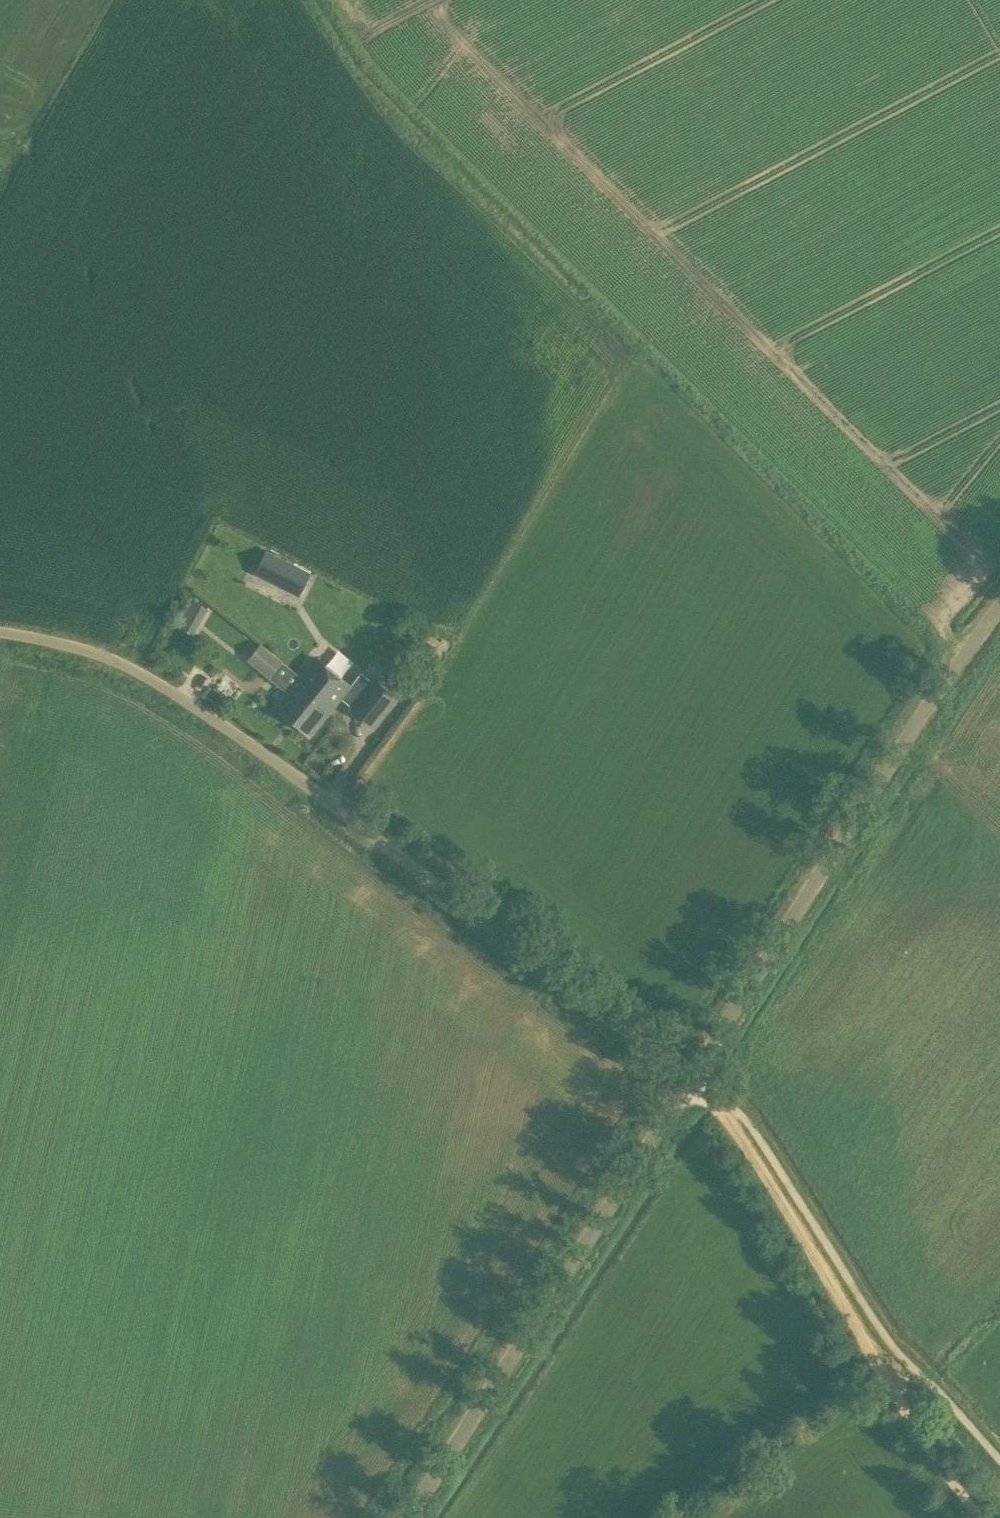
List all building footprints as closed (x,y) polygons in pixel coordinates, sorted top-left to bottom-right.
[(251,573),(299,592),(309,567),(261,548),(251,573)] [(189,598),(177,625),(194,633),(206,605),(189,598)] [(316,657),(301,676),(260,643),(259,644),(319,692),(314,700),(329,712),(340,697),(352,707),(351,708),(375,728),(399,698),(375,678),(372,682),(360,672),(350,684),(316,657)] [(319,692),(259,644),(247,660),(288,692),(277,706),(311,733),(329,712),(314,700),(319,692)]
